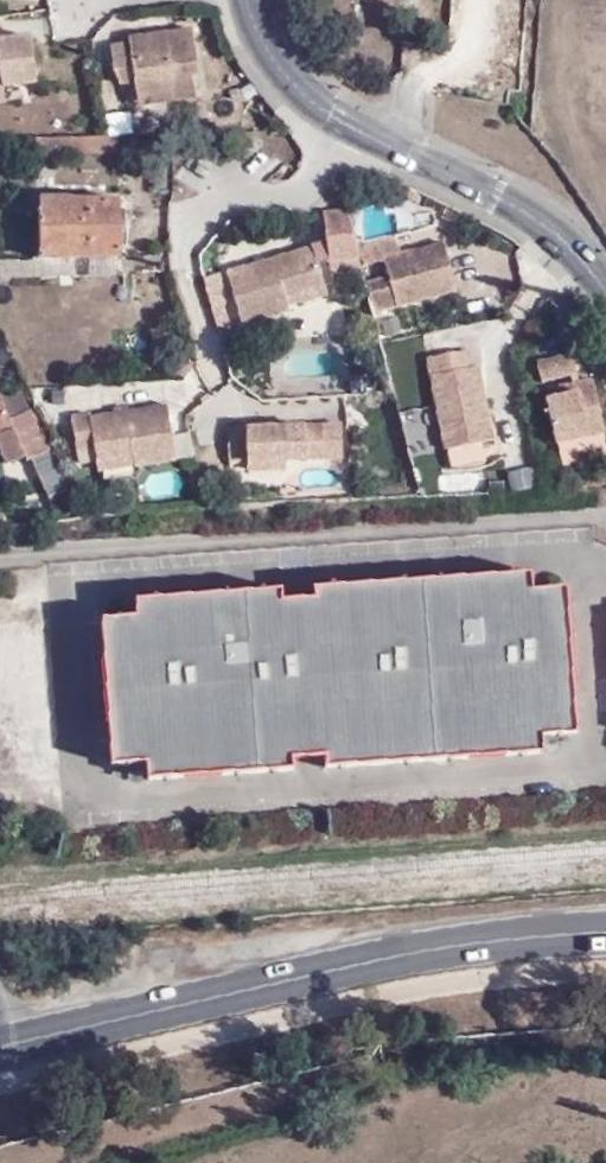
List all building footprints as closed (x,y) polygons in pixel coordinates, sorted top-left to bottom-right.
[(195,78),(188,26),(117,36),(117,42),(105,42),(109,87),(130,85),(132,106),(190,98),(188,77),(195,78)] [(32,84),(26,32),(0,34),(0,88),(32,84)] [(111,191),(31,191),(32,253),(110,252),(111,191)] [(350,235),(344,207),(313,213),(322,259),(354,254),(350,235)] [(354,254),(367,309),(453,287),(440,236),(392,245),(390,231),(368,235),(367,232),(350,235),(354,254)] [(321,293),(304,242),(219,268),(234,328),(285,313),(283,305),(321,293)] [(474,438),(487,436),(473,361),(466,361),(463,343),(416,353),(435,446),(438,446),(474,438)] [(540,382),(556,379),(576,374),(571,353),(536,362),(540,382)] [(556,379),(560,394),(576,390),(574,383),(577,382),(576,374),(556,379)] [(560,394),(544,398),(554,445),(556,445),(562,466),(605,454),(605,453),(602,434),(604,433),(591,379),(577,382),(574,383),(576,390),(560,394)] [(172,461),(163,401),(82,412),(82,409),(64,411),(68,453),(89,452),(91,472),(172,461)] [(43,451),(26,411),(8,419),(25,459),(28,457),(43,451)] [(343,455),(343,417),(320,418),(321,455),(343,455)] [(222,461),(319,457),(318,419),(222,421),(222,461)] [(478,456),(474,438),(438,446),(442,463),(478,456)] [(43,451),(28,457),(39,480),(61,481),(48,449),(43,451)] [(136,616),(101,618),(110,765),(146,763),(147,780),(294,770),(292,759),(309,758),(324,757),(324,768),(543,755),(541,737),(577,735),(567,587),(532,589),(530,572),(313,586),(313,598),(298,599),(282,599),(282,589),(135,598),(136,616)]
